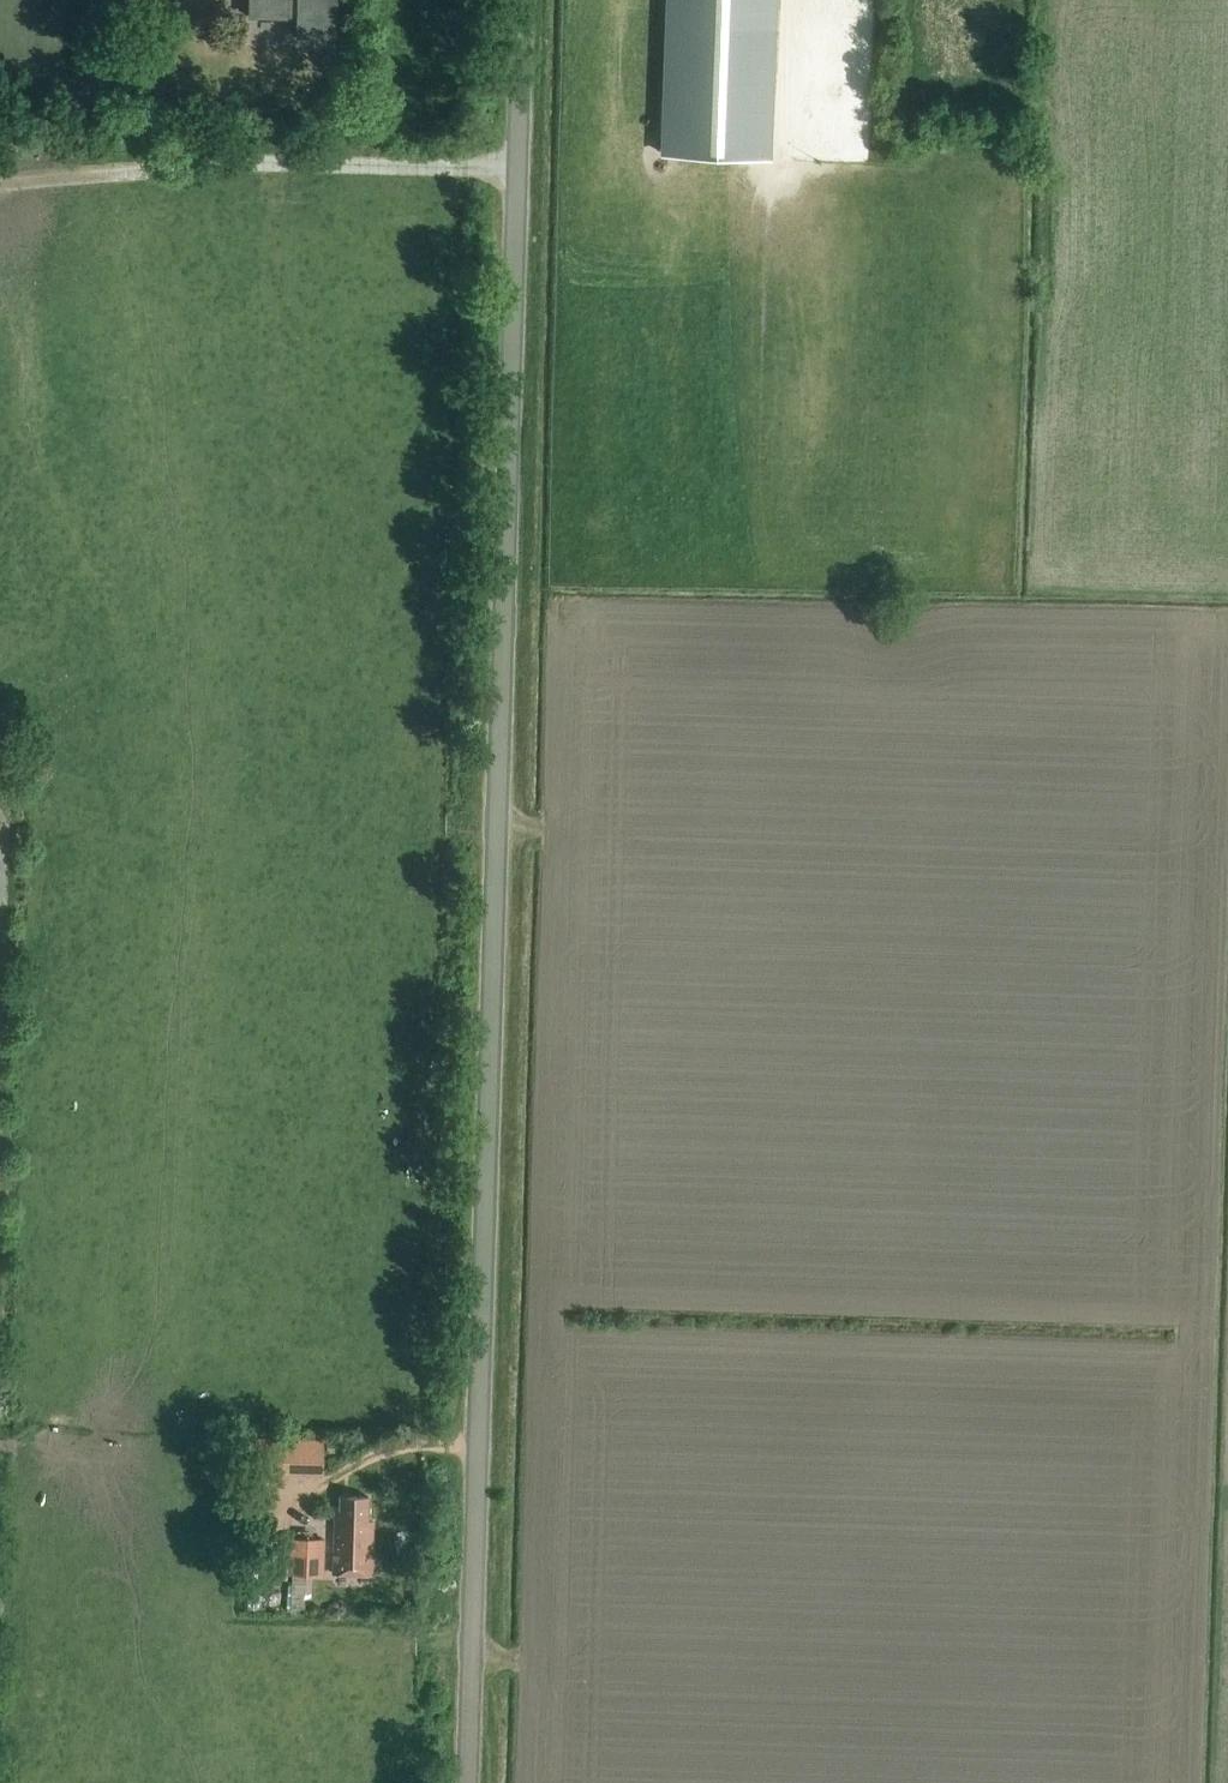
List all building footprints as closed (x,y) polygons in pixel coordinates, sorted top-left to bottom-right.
[(249,17),(298,19),(297,37),(337,38),(338,0),(250,0),(249,17)] [(775,156),(781,0),(676,0),(670,152),(775,156)] [(241,40),(241,98),(339,99),(340,42),(241,40)] [(255,1456),(295,1458),(296,1438),(255,1436),(255,1456)] [(324,1470),(325,1439),(310,1438),(308,1469),(324,1470)] [(335,1509),(333,1569),(333,1574),(371,1575),(373,1523),(367,1523),(368,1496),(341,1495),(341,1509),(335,1509)] [(289,1574),(324,1576),(325,1539),(291,1538),(289,1574)]
